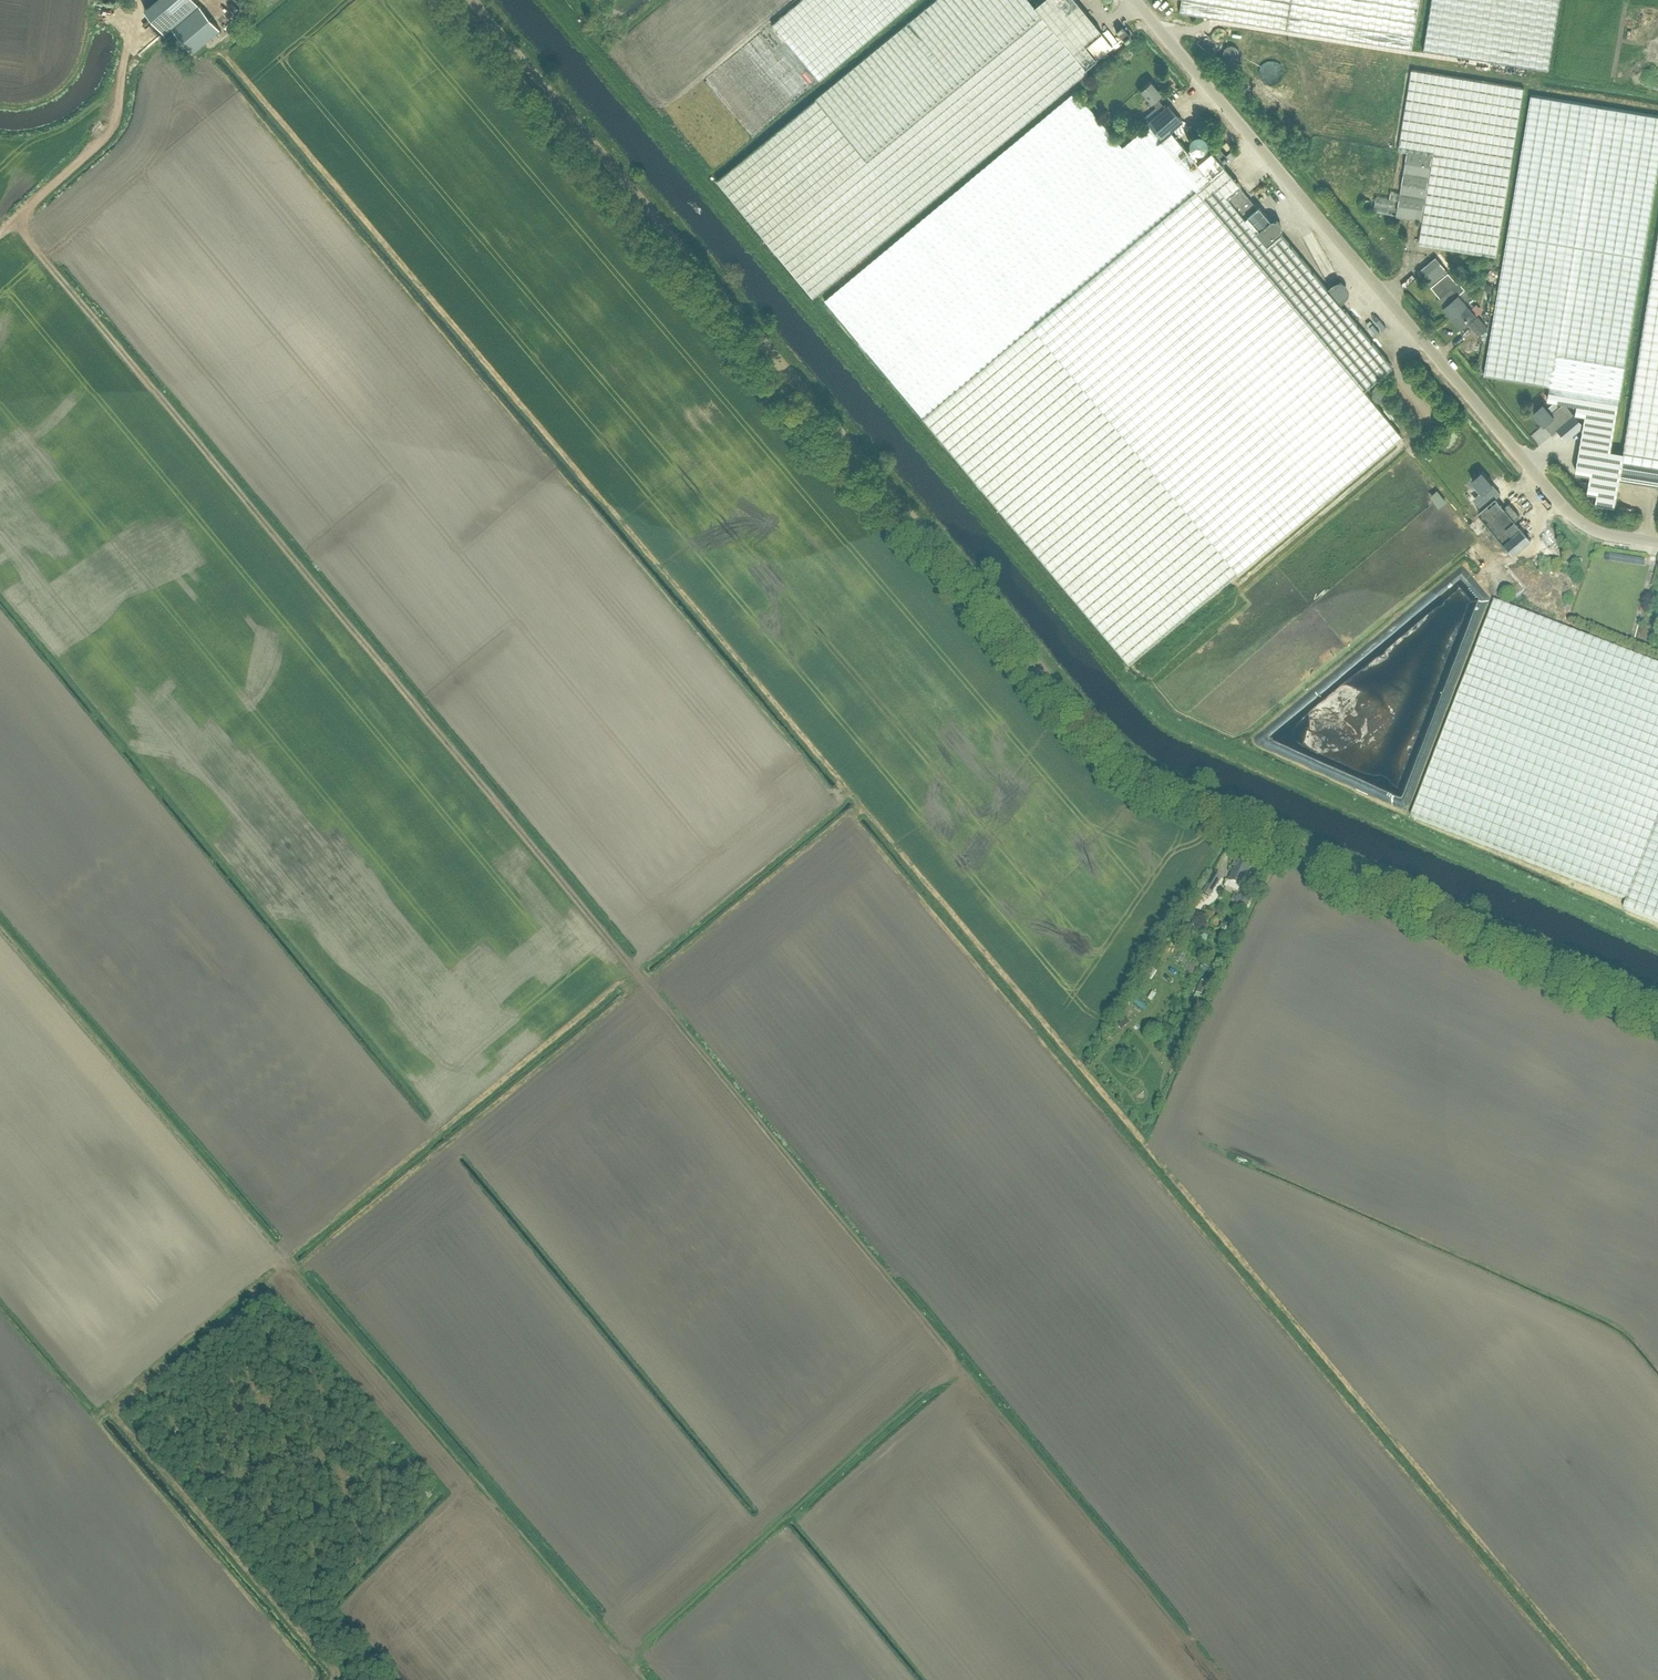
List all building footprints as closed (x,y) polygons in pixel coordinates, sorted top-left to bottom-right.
[(196,0),(153,0),(144,8),(164,31),(198,2),(196,0)] [(1030,1),(1029,0),(932,0),(815,97),(716,179),(812,296),(1087,70),(1085,67),(1112,45),(1101,31),(1077,0),(1031,0),(1030,1)] [(772,24),(820,81),(915,0),(800,0),(772,24)] [(1179,11),(1287,28),(1292,0),(1180,0),(1179,11)] [(1287,28),(1412,49),(1420,0),(1292,0),(1287,28)] [(1423,50),(1548,69),(1559,0),(1431,0),(1423,50)] [(193,51),(220,27),(200,4),(173,27),(193,51)] [(1132,36),(1121,24),(1115,28),(1126,41),(1132,36)] [(1397,215),(1421,219),(1422,219),(1419,242),(1496,255),(1511,166),(1524,87),(1411,68),(1411,72),(1410,72),(1398,149),(1408,151),(1401,193),(1390,191),(1389,198),(1376,196),(1373,210),(1397,214),(1397,215)] [(1161,137),(1170,129),(1182,119),(1168,103),(1164,106),(1156,96),(1162,92),(1150,79),(1140,88),(1152,101),(1152,100),(1160,109),(1147,120),(1149,123),(1161,137)] [(1170,129),(1161,137),(1149,123),(1122,146),(1075,90),(824,299),(925,421),(1128,662),(1401,433),(1364,389),(1392,365),(1338,300),(1348,292),(1342,281),(1330,287),(1330,291),(1280,232),(1281,230),(1282,229),(1282,228),(1282,227),(1282,226),(1282,225),(1282,224),(1282,223),(1281,222),(1281,221),(1280,220),(1279,220),(1278,219),(1276,218),(1275,218),(1274,218),(1272,218),(1271,218),(1270,218),(1269,219),(1259,227),(1248,214),(1258,206),(1240,186),(1241,185),(1212,150),(1198,161),(1170,129)] [(1657,170),(1657,116),(1538,96),(1532,95),(1505,256),(1488,355),(1485,376),(1505,379),(1550,386),(1617,396),(1620,397),(1657,170)] [(1223,162),(1229,156),(1219,145),(1213,150),(1223,162)] [(1248,214),(1259,227),(1269,219),(1258,206),(1248,214)] [(1632,401),(1624,450),(1624,452),(1620,478),(1657,484),(1657,240),(1632,401)] [(1438,299),(1444,306),(1453,316),(1471,301),(1474,297),(1466,288),(1464,289),(1448,271),(1445,267),(1436,255),(1419,270),(1432,285),(1441,296),(1438,299)] [(1471,301),(1453,316),(1463,327),(1477,314),(1472,308),(1475,305),(1471,301)] [(1479,335),(1489,327),(1479,315),(1470,323),(1479,335)] [(1550,386),(1548,398),(1568,401),(1578,402),(1576,412),(1586,413),(1580,450),(1576,470),(1591,473),(1588,490),(1598,492),(1597,501),(1616,504),(1618,486),(1620,478),(1624,452),(1624,450),(1611,448),(1615,428),(1620,397),(1617,396),(1550,386)] [(1543,402),(1534,410),(1545,423),(1545,424),(1545,423),(1553,433),(1558,428),(1562,424),(1575,413),(1573,412),(1564,401),(1552,412),(1543,402)] [(1562,424),(1558,428),(1567,439),(1580,427),(1584,424),(1575,413),(1562,424)] [(1483,470),(1473,479),(1483,491),(1484,491),(1487,494),(1478,502),(1483,507),(1492,500),(1496,496),(1501,492),(1493,483),(1483,470)] [(1483,507),(1479,511),(1514,552),(1531,537),(1527,532),(1516,520),(1520,516),(1520,514),(1511,503),(1509,503),(1506,505),(1508,507),(1507,508),(1496,496),(1492,500),(1483,507)] [(1536,562),(1543,555),(1539,551),(1532,558),(1536,562)] [(1409,817),(1627,902),(1623,910),(1657,924),(1657,666),(1492,603),(1409,817)] [(1242,885),(1250,867),(1248,866),(1250,862),(1237,855),(1230,870),(1232,871),(1227,881),(1234,884),(1235,882),(1242,885)] [(1221,878),(1215,874),(1202,894),(1209,898),(1221,878)] [(1246,911),(1252,896),(1242,891),(1236,906),(1246,911)]
